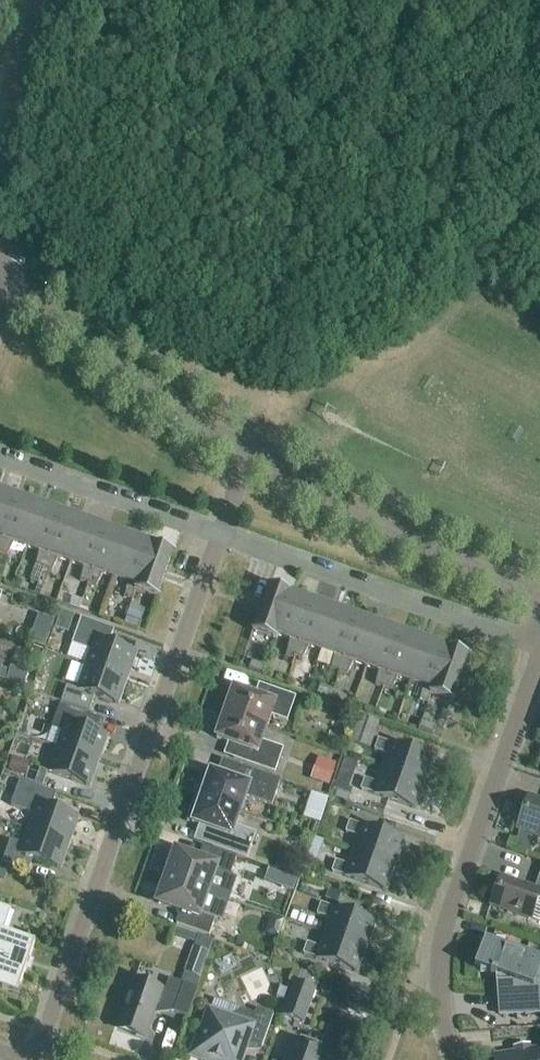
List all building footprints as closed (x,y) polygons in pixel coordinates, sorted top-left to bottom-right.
[(19,499),(0,493),(0,552),(19,499)] [(41,507),(19,499),(0,552),(0,554),(7,557),(13,544),(26,548),(41,507)] [(44,570),(63,515),(41,507),(26,548),(39,553),(36,567),(44,570)] [(71,564),(85,523),(63,515),(44,570),(52,573),(58,560),(71,564)] [(88,585),(107,531),(85,523),(71,564),(83,569),(80,583),(88,585)] [(115,580),(130,538),(107,531),(88,585),(96,588),(102,575),(115,580)] [(133,601),(136,593),(152,546),(130,538),(115,580),(128,584),(125,598),(133,601)] [(158,600),(174,554),(152,546),(136,593),(158,600)] [(278,637),(293,596),(270,588),(253,634),(276,642),(278,637)] [(294,658),(314,603),(293,596),(278,637),(290,641),(286,655),(294,658)] [(321,652),(336,611),(314,603),(294,658),(302,661),(308,648),(321,652)] [(73,615),(60,610),(54,627),(68,631),(73,615)] [(339,674),(358,619),(336,611),(321,652),(334,657),(331,671),(339,674)] [(138,631),(140,624),(126,619),(124,626),(138,631)] [(366,668),(380,627),(358,619),(339,674),(347,676),(353,664),(366,668)] [(137,655),(109,646),(114,631),(81,620),(72,646),(91,652),(86,666),(128,681),(137,655)] [(383,689),(402,635),(380,627),(366,668),(378,673),(375,686),(383,689)] [(410,684),(425,642),(402,635),(383,689),(391,692),(397,679),(410,684)] [(428,705),(431,697),(447,650),(425,642),(410,684),(423,688),(420,702),(428,705)] [(452,704),(469,658),(447,650),(431,697),(452,704)] [(263,675),(265,668),(252,663),(249,670),(263,675)] [(11,669),(10,672),(2,669),(3,666),(0,665),(0,681),(24,689),(28,674),(11,669)] [(128,681),(86,666),(77,692),(65,687),(59,703),(89,713),(95,698),(119,707),(128,681)] [(319,685),(316,695),(329,700),(333,690),(319,685)] [(296,698),(259,686),(255,698),(233,690),(224,715),(266,730),(271,717),(287,723),(296,698)] [(108,738),(83,729),(88,716),(60,707),(52,729),(62,733),(57,748),(99,763),(108,738)] [(262,743),(266,730),(224,715),(216,740),(238,748),(233,760),(275,774),(283,750),(262,743)] [(370,750),(379,723),(357,716),(348,742),(370,750)] [(433,734),(435,728),(422,723),(419,730),(433,734)] [(425,785),(434,760),(391,745),(378,741),(375,752),(387,756),(382,770),(425,785)] [(90,789),(99,763),(57,748),(48,774),(90,789)] [(7,771),(24,777),(28,765),(11,759),(7,771)] [(329,788),(337,765),(318,759),(310,781),(329,788)] [(337,785),(347,789),(356,762),(346,759),(337,785)] [(272,807),(281,781),(242,767),(236,783),(205,771),(196,797),(241,813),(246,798),(272,807)] [(416,811),(425,785),(382,770),(377,785),(364,780),(361,791),(373,796),(416,811)] [(56,796),(19,783),(11,806),(34,814),(28,830),(70,845),(79,820),(51,810),(56,796)] [(348,803),(352,790),(335,784),(331,797),(348,803)] [(236,827),(241,813),(196,797),(187,823),(218,834),(213,849),(247,861),(256,835),(236,827)] [(518,830),(525,833),(539,838),(539,803),(529,799),(518,830)] [(341,822),(346,809),(330,803),(326,816),(341,822)] [(405,842),(362,827),(350,823),(346,834),(358,838),(353,852),(396,867),(405,842)] [(61,871),(70,845),(28,830),(22,846),(10,841),(2,864),(28,873),(32,861),(61,871)] [(317,861),(323,842),(314,839),(307,858),(317,861)] [(230,878),(236,859),(203,847),(198,862),(176,854),(171,866),(166,866),(166,876),(168,877),(167,879),(228,901),(235,879),(230,878)] [(387,893),(396,867),(353,852),(348,867),(336,862),(332,873),(344,878),(387,893)] [(280,856),(274,871),(286,875),(296,878),(301,864),(280,856)] [(286,875),(281,888),(293,893),(297,879),(296,878),(286,875)] [(539,877),(535,891),(501,879),(491,907),(531,921),(538,901),(539,902),(539,877)] [(221,922),(228,901),(167,879),(166,882),(164,881),(158,890),(162,893),(158,905),(180,913),(176,925),(209,937),(215,920),(221,922)] [(330,890),(326,900),(338,904),(341,894),(330,890)] [(367,950),(376,924),(333,909),(321,905),(317,916),(329,920),(324,935),(367,950)] [(6,911),(10,913),(11,911),(0,908),(0,929),(6,911)] [(199,979),(213,942),(175,929),(173,936),(195,944),(184,974),(199,979)] [(35,945),(0,933),(0,990),(17,996),(35,945)] [(358,975),(367,950),(324,935),(319,949),(307,945),(303,956),(315,960),(358,975)] [(539,975),(537,974),(539,967),(539,960),(486,941),(476,970),(491,975),(490,977),(495,979),(497,975),(508,975),(507,997),(499,997),(500,1017),(539,1015),(539,994),(539,975)] [(165,992),(131,981),(125,997),(129,998),(118,1029),(145,1039),(156,1008),(174,1014),(187,1019),(197,990),(184,986),(169,980),(165,992)] [(303,1025),(315,991),(294,983),(282,1017),(303,1025)] [(329,995),(331,987),(323,984),(320,993),(329,995)] [(285,1002),(289,992),(280,988),(276,999),(285,1002)] [(191,1057),(199,1059),(240,1059),(245,1043),(262,1049),(273,1016),(256,1011),(254,1016),(243,1012),(217,1003),(213,1015),(209,1014),(202,1036),(199,1035),(191,1057)] [(293,1042),(287,1059),(326,1059),(328,1054),(293,1042)]
